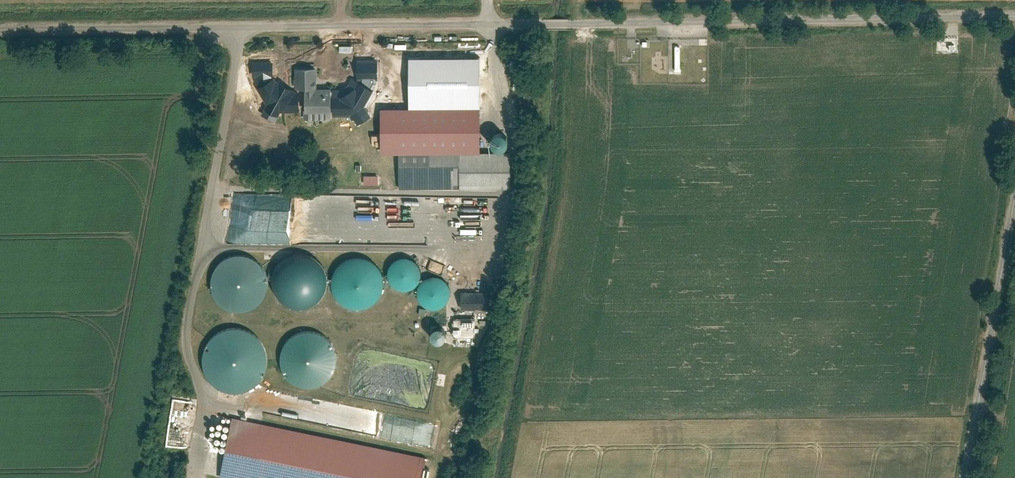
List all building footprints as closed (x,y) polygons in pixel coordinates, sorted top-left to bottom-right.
[(390,88),(348,88),(348,103),(349,147),(381,147),(383,147),(383,103),(411,102),(411,89),(486,88),(485,57),(436,58),(436,78),(412,78),(411,59),(389,59),(390,88)] [(317,67),(297,67),(297,77),(295,77),(296,84),(297,84),(297,87),(307,87),(307,110),(333,109),(333,104),(348,103),(348,88),(333,89),(333,87),(317,87),(317,67)] [(492,135),(491,139),(492,143),(495,146),(498,147),(502,148),(506,146),(509,144),(510,140),(510,136),(508,132),(505,130),(501,129),(497,130),(494,132),(492,135)] [(513,186),(513,150),(383,152),(383,147),(381,147),(381,161),(346,162),(346,185),(382,184),(382,166),(401,166),(401,188),(513,186)] [(277,293),(283,300),(292,305),(301,306),(310,305),(317,301),(323,294),(327,287),(328,278),(327,270),(322,262),(316,256),(308,252),(300,251),(290,253),(282,258),(276,266),(273,275),(274,284),(277,293)] [(222,260),(216,267),(213,276),(213,285),(216,293),(221,301),(228,306),(237,309),(246,309),(255,306),(262,299),(267,291),(269,282),(268,272),(264,264),(257,257),(248,253),(238,253),(229,255),(222,260)] [(332,278),(332,287),(335,295),(341,301),(348,306),(357,308),(366,307),(374,303),(380,296),(384,288),(385,279),(383,270),(378,263),(371,257),(362,255),(353,255),(345,258),(338,263),(334,270),(332,278)] [(497,307),(496,291),(464,292),(465,309),(497,307)] [(476,317),(456,320),(457,327),(477,323),(476,317)] [(263,374),(266,364),(265,353),(260,343),(253,335),(243,330),(232,329),(222,331),(213,337),(206,346),(202,356),(203,367),(206,376),(212,384),(220,389),(230,392),(240,392),(249,389),(257,383),(263,374)] [(335,366),(336,357),(333,348),(327,340),(319,335),(310,332),(300,333),(291,337),(284,344),(280,352),(279,362),(281,371),(286,379),(293,384),(301,388),(310,388),(318,386),(326,382),(331,375),(335,366)] [(443,341),(443,338),(442,336),(441,334),(439,333),(437,332),(434,332),(432,333),(430,335),(429,337),(429,339),(429,342),(431,344),(432,345),(434,346),(437,346),(439,346),(441,344),(442,343),(443,341)] [(221,477),(227,477),(422,477),(427,457),(235,416),(221,477)]
